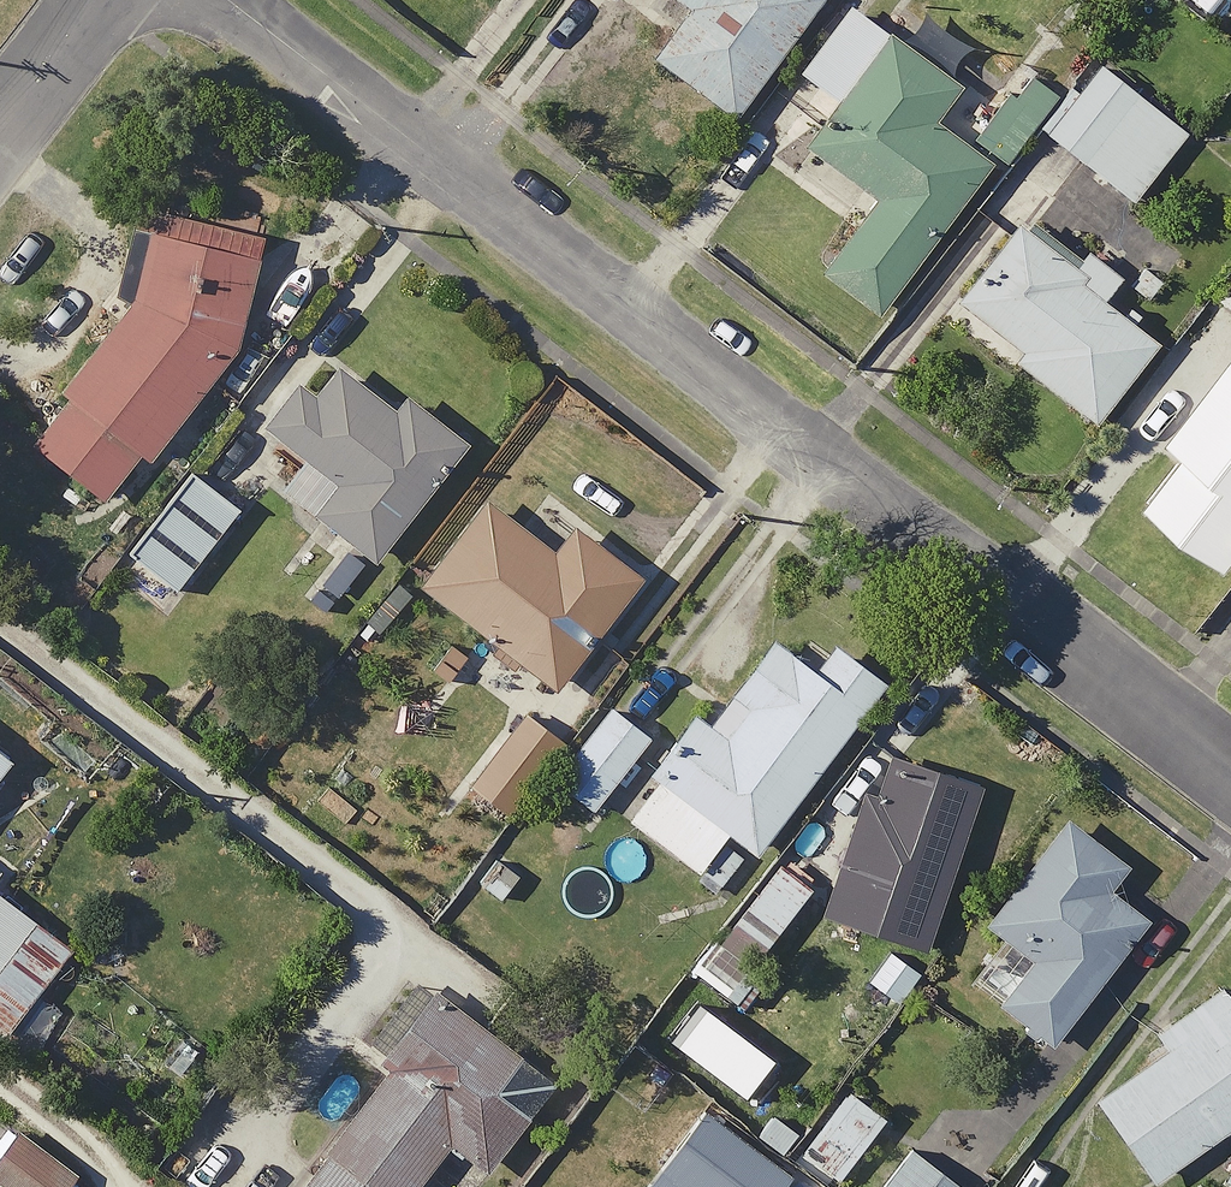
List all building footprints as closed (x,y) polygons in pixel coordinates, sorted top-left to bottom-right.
[(676,2),(638,52),(718,111),(801,0),(673,0),(676,2)] [(944,83),(837,5),(789,70),(828,98),(795,143),(861,191),(806,266),(864,309),(974,160),(918,119),(944,83)] [(1046,90),(1003,57),(952,124),(995,157),(1046,90)] [(1174,130),(1084,57),(1029,125),(1120,198),(1174,130)] [(248,234),(139,207),(102,316),(17,439),(94,493),(127,446),(138,454),(224,331),(248,234)] [(1058,262),(1006,220),(939,304),(1079,417),(1141,340),(1087,296),(1106,273),(1072,245),(1058,262)] [(381,408),(314,357),(287,392),(280,386),(253,421),(291,450),(266,482),(362,555),(448,442),(389,397),(381,408)] [(1124,500),(1214,568),(1230,546),(1230,358),(1124,500)] [(224,509),(181,474),(121,549),(164,584),(224,509)] [(519,528),(471,492),(406,580),(543,681),(627,568),(538,502),(519,528)] [(798,667),(755,635),(694,718),(680,707),(605,808),(684,866),(713,827),(743,849),(869,677),(818,640),(798,667)] [(636,734),(595,703),(540,775),(581,806),(636,734)] [(499,809),(547,738),(506,710),(457,780),(499,809)] [(971,782),(872,742),(807,903),(906,943),(971,782)] [(1112,861),(1049,815),(974,918),(986,926),(952,973),(1042,1038),(1131,913),(1094,886),(1112,861)] [(800,884),(766,858),(710,932),(744,957),(800,884)] [(0,898),(0,1012),(56,944),(0,898)] [(1209,979),(1141,1029),(1150,1042),(1078,1095),(1139,1177),(1230,1109),(1230,1009),(1209,979)] [(405,981),(354,1055),(367,1065),(303,1158),(209,1093),(157,1168),(184,1186),(395,1186),(430,1137),(474,1167),(539,1073),(405,981)] [(877,1104),(834,1073),(781,1146),(824,1177),(877,1104)] [(689,1102),(643,1164),(674,1186),(802,1186),(689,1102)] [(899,1144),(866,1186),(955,1186),(899,1144)]
